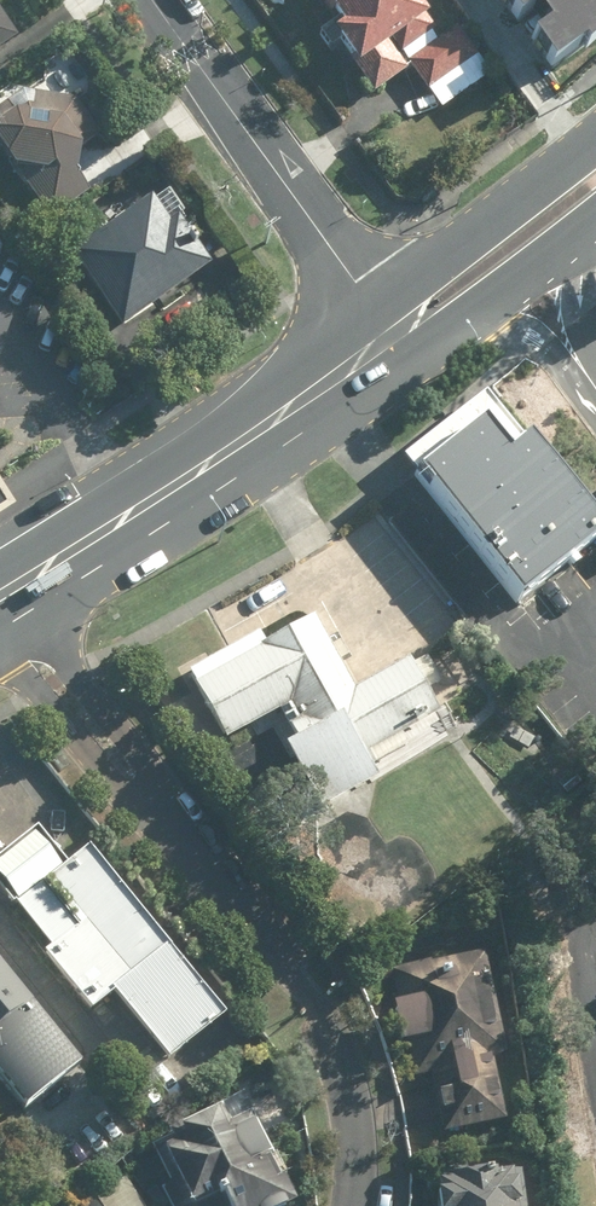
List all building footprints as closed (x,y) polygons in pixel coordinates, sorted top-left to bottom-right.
[(413,65),(432,90),(468,62),(483,50),(464,26),(449,37),(445,32),(420,0),(328,0),(343,19),(327,32),(359,73),(369,66),(385,87),(413,65)] [(595,7),(595,0),(550,0),(570,26),(595,7)] [(0,4),(0,50),(22,35),(0,4)] [(0,111),(0,142),(54,219),(96,190),(80,168),(81,168),(81,167),(82,167),(83,166),(83,165),(84,164),(84,163),(85,163),(85,162),(85,161),(86,160),(86,159),(86,158),(87,157),(87,156),(87,155),(87,154),(87,153),(88,152),(88,151),(88,150),(88,149),(88,148),(88,147),(87,146),(87,145),(87,144),(87,143),(86,142),(100,132),(58,71),(0,111)] [(157,198),(77,255),(128,327),(218,264),(187,221),(192,217),(175,193),(160,203),(157,198)] [(528,597),(595,545),(595,498),(535,418),(512,435),(488,404),(420,456),(528,597)] [(262,630),(191,669),(229,738),(284,708),(300,737),(290,742),(326,807),(383,776),(376,764),(412,745),(405,733),(445,711),(432,687),(445,680),(430,654),(416,661),(413,656),(358,686),(318,613),(268,641),(262,630)] [(64,813),(0,865),(0,884),(80,982),(98,967),(143,1023),(199,979),(64,813)] [(508,1058),(487,955),(393,974),(414,1077),(430,1074),(442,1131),(509,1117),(497,1061),(508,1058)] [(36,1001),(0,957),(0,1031),(36,1001)] [(0,1031),(0,1062),(35,1105),(87,1062),(36,1001),(0,1031)] [(157,1144),(176,1179),(164,1185),(174,1205),(286,1205),(303,1199),(287,1159),(274,1164),(269,1156),(279,1152),(250,1091),(212,1111),(209,1105),(177,1123),(181,1131),(157,1144)] [(519,1158),(444,1168),(449,1205),(525,1205),(519,1158)] [(128,1176),(96,1196),(104,1205),(150,1205),(128,1176)]
